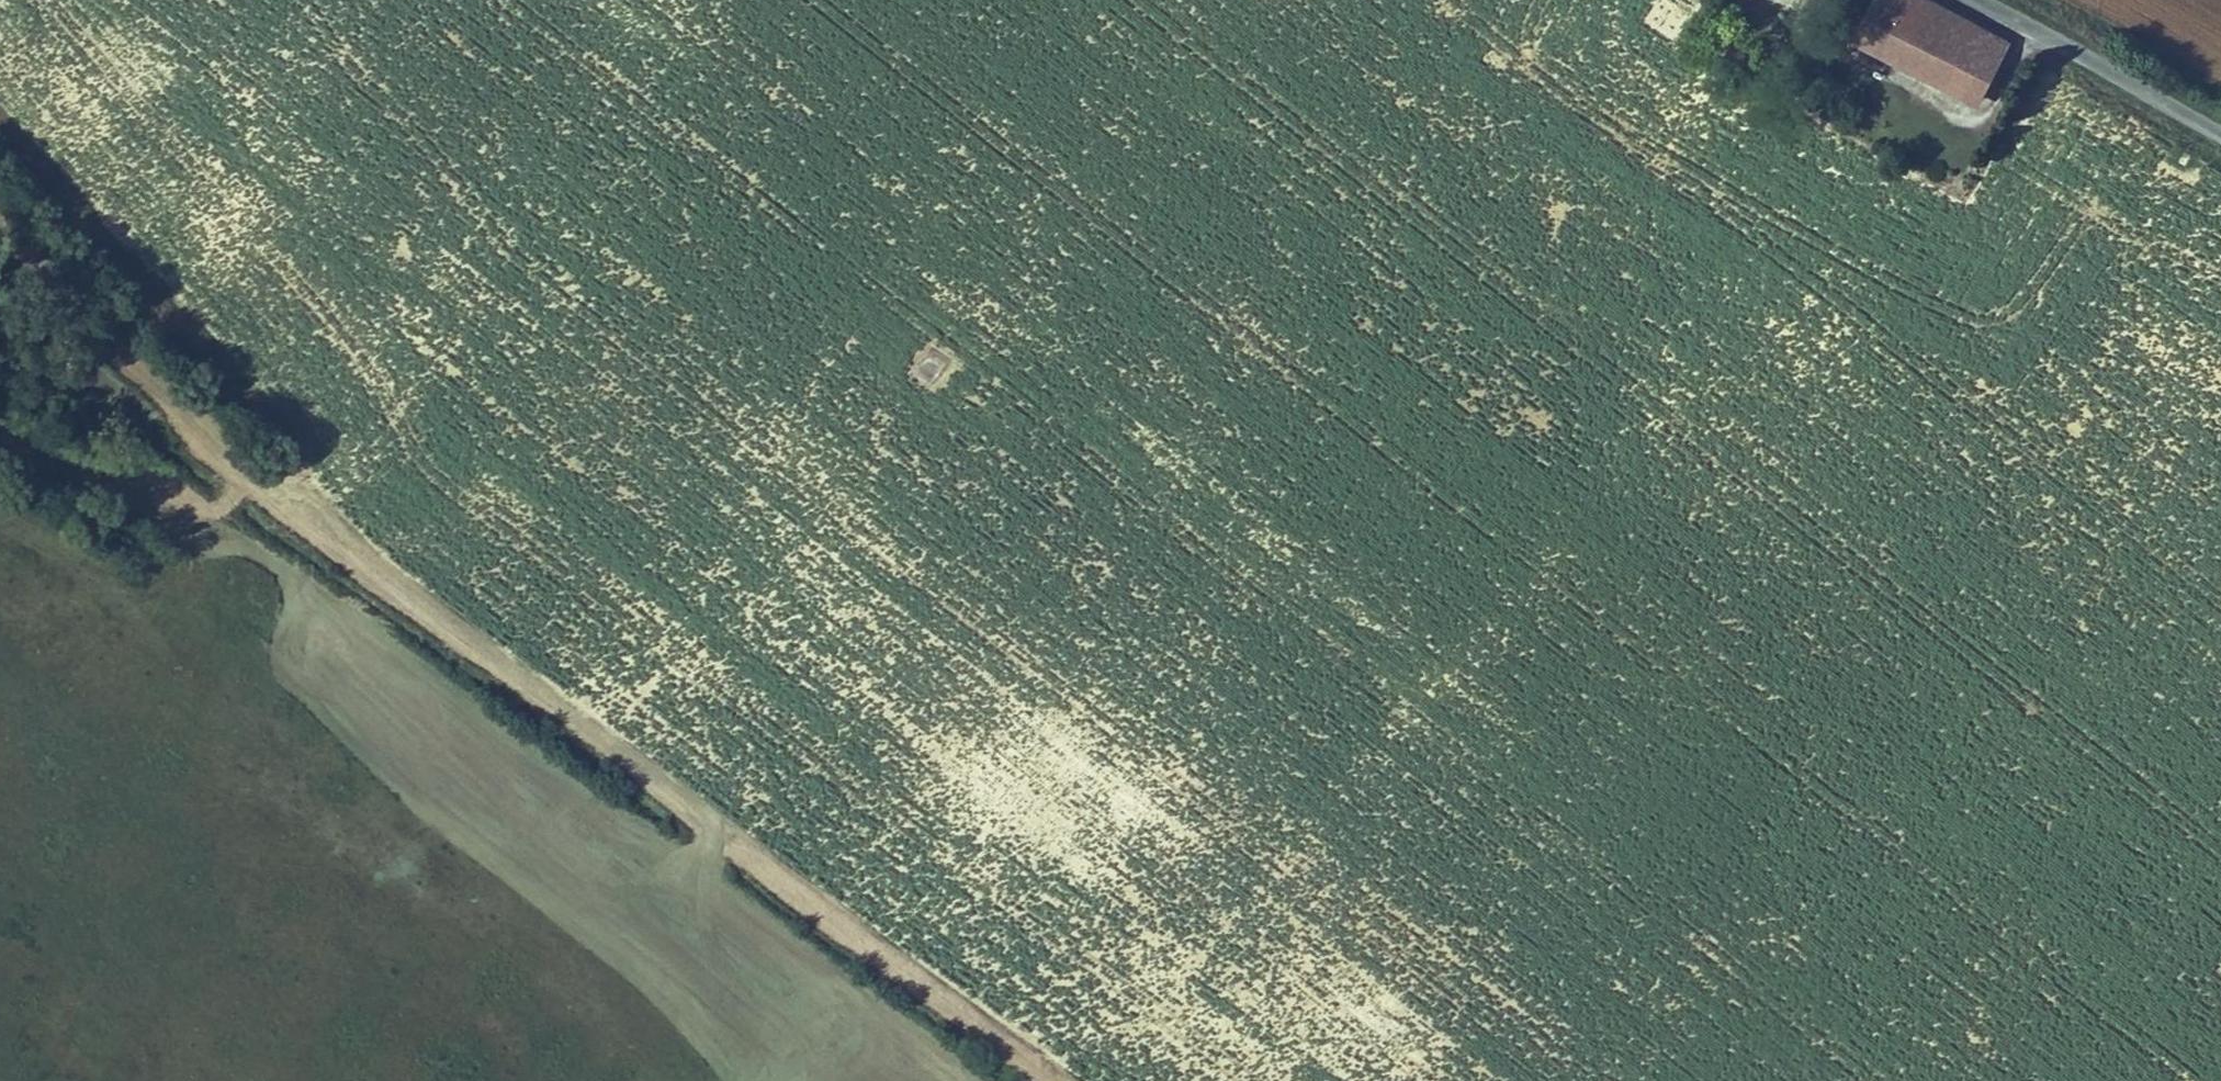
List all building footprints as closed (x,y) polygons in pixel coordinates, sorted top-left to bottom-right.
[(1968,35),(1902,0),(1864,0),(1838,42),(1933,91),(1968,35)] [(2015,60),(1968,35),(1933,91),(1982,114),(2015,60)]
